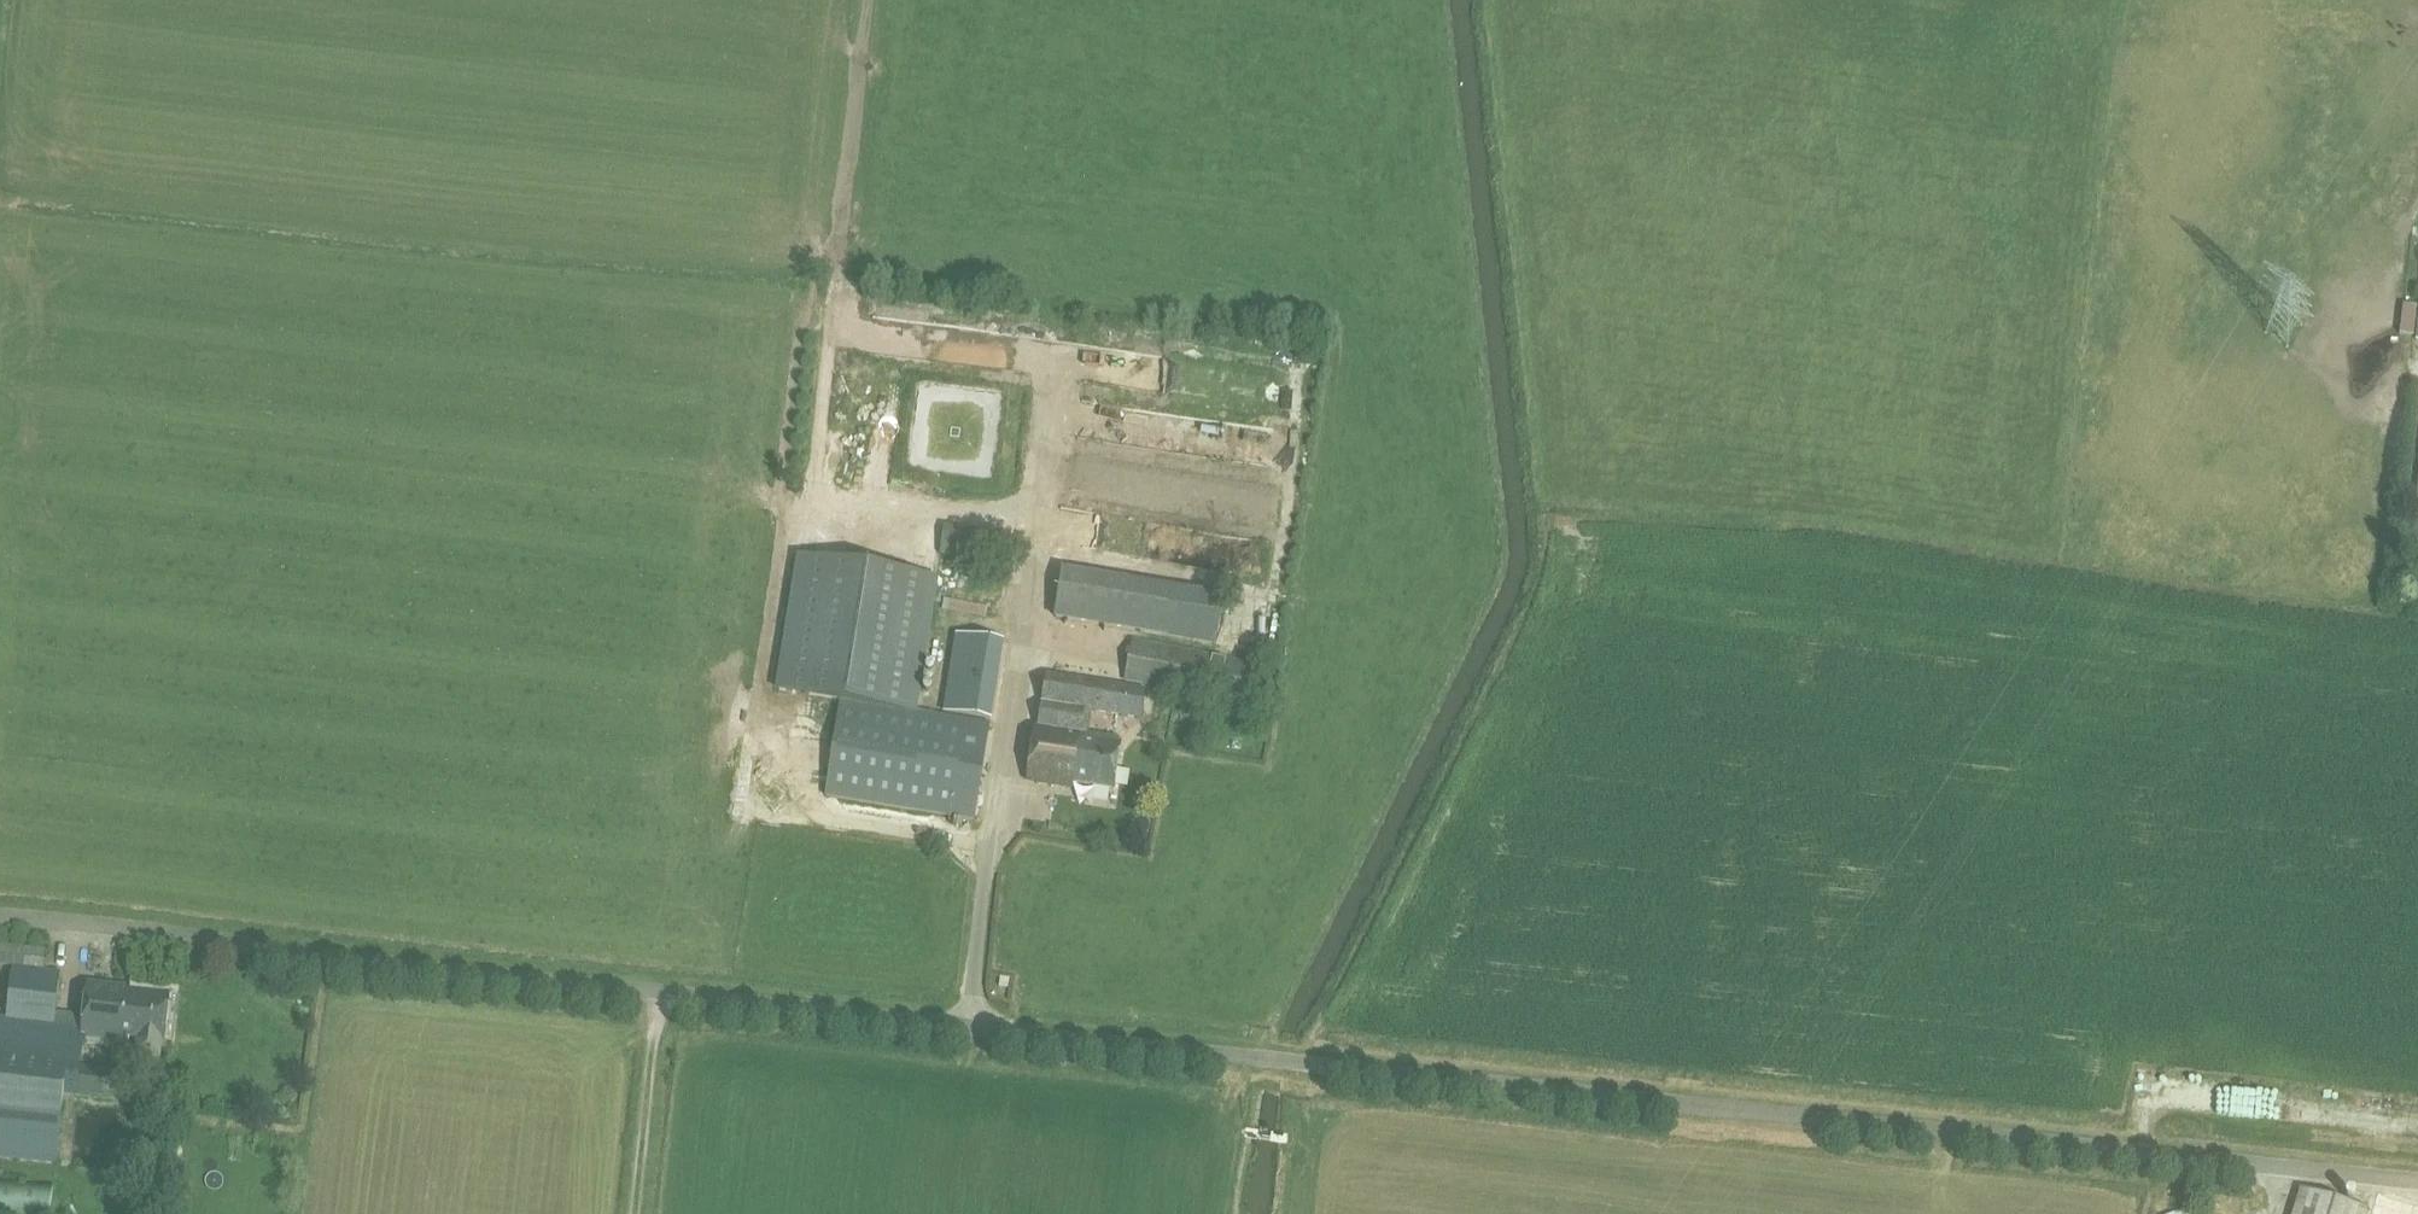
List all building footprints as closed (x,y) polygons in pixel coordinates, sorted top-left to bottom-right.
[(2403,304),(2400,333),(2414,335),(2417,306),(2403,304)] [(990,559),(995,534),(944,526),(940,550),(990,559)] [(880,540),(868,551),(880,565),(892,554),(880,540)] [(914,712),(935,579),(801,557),(779,690),(840,700),(824,798),(974,822),(990,725),(914,712)] [(1054,620),(1224,645),(1230,596),(1061,570),(1054,620)] [(1003,643),(956,635),(943,713),(991,720),(1003,643)] [(1260,665),(1132,640),(1124,680),(1252,705),(1260,665)] [(1071,789),(1073,785),(1114,791),(1122,743),(1085,737),(1089,712),(1142,720),(1144,708),(1148,689),(1045,673),(1025,782),(1071,789)] [(114,1041),(111,1069),(82,1065),(85,1038),(80,1038),(82,1014),(69,1013),(68,1022),(55,1021),(60,972),(42,970),(44,949),(0,945),(0,965),(11,967),(6,1016),(0,1015),(0,1160),(57,1166),(66,1095),(133,1102),(138,1072),(126,1070),(129,1043),(114,1041)] [(85,1038),(114,1041),(129,1043),(130,1038),(135,1039),(134,1056),(163,1059),(173,992),(87,978),(82,1014),(80,1038),(85,1038)] [(2345,1093),(2343,1080),(2320,1082),(2321,1096),(2345,1093)] [(2308,1088),(2287,1084),(2287,1086),(2272,1084),(2268,1111),(2303,1116),(2308,1088)] [(53,1187),(0,1182),(0,1213),(51,1213),(53,1187)] [(2293,1213),(2365,1213),(2367,1208),(2301,1188),(2293,1213)]
